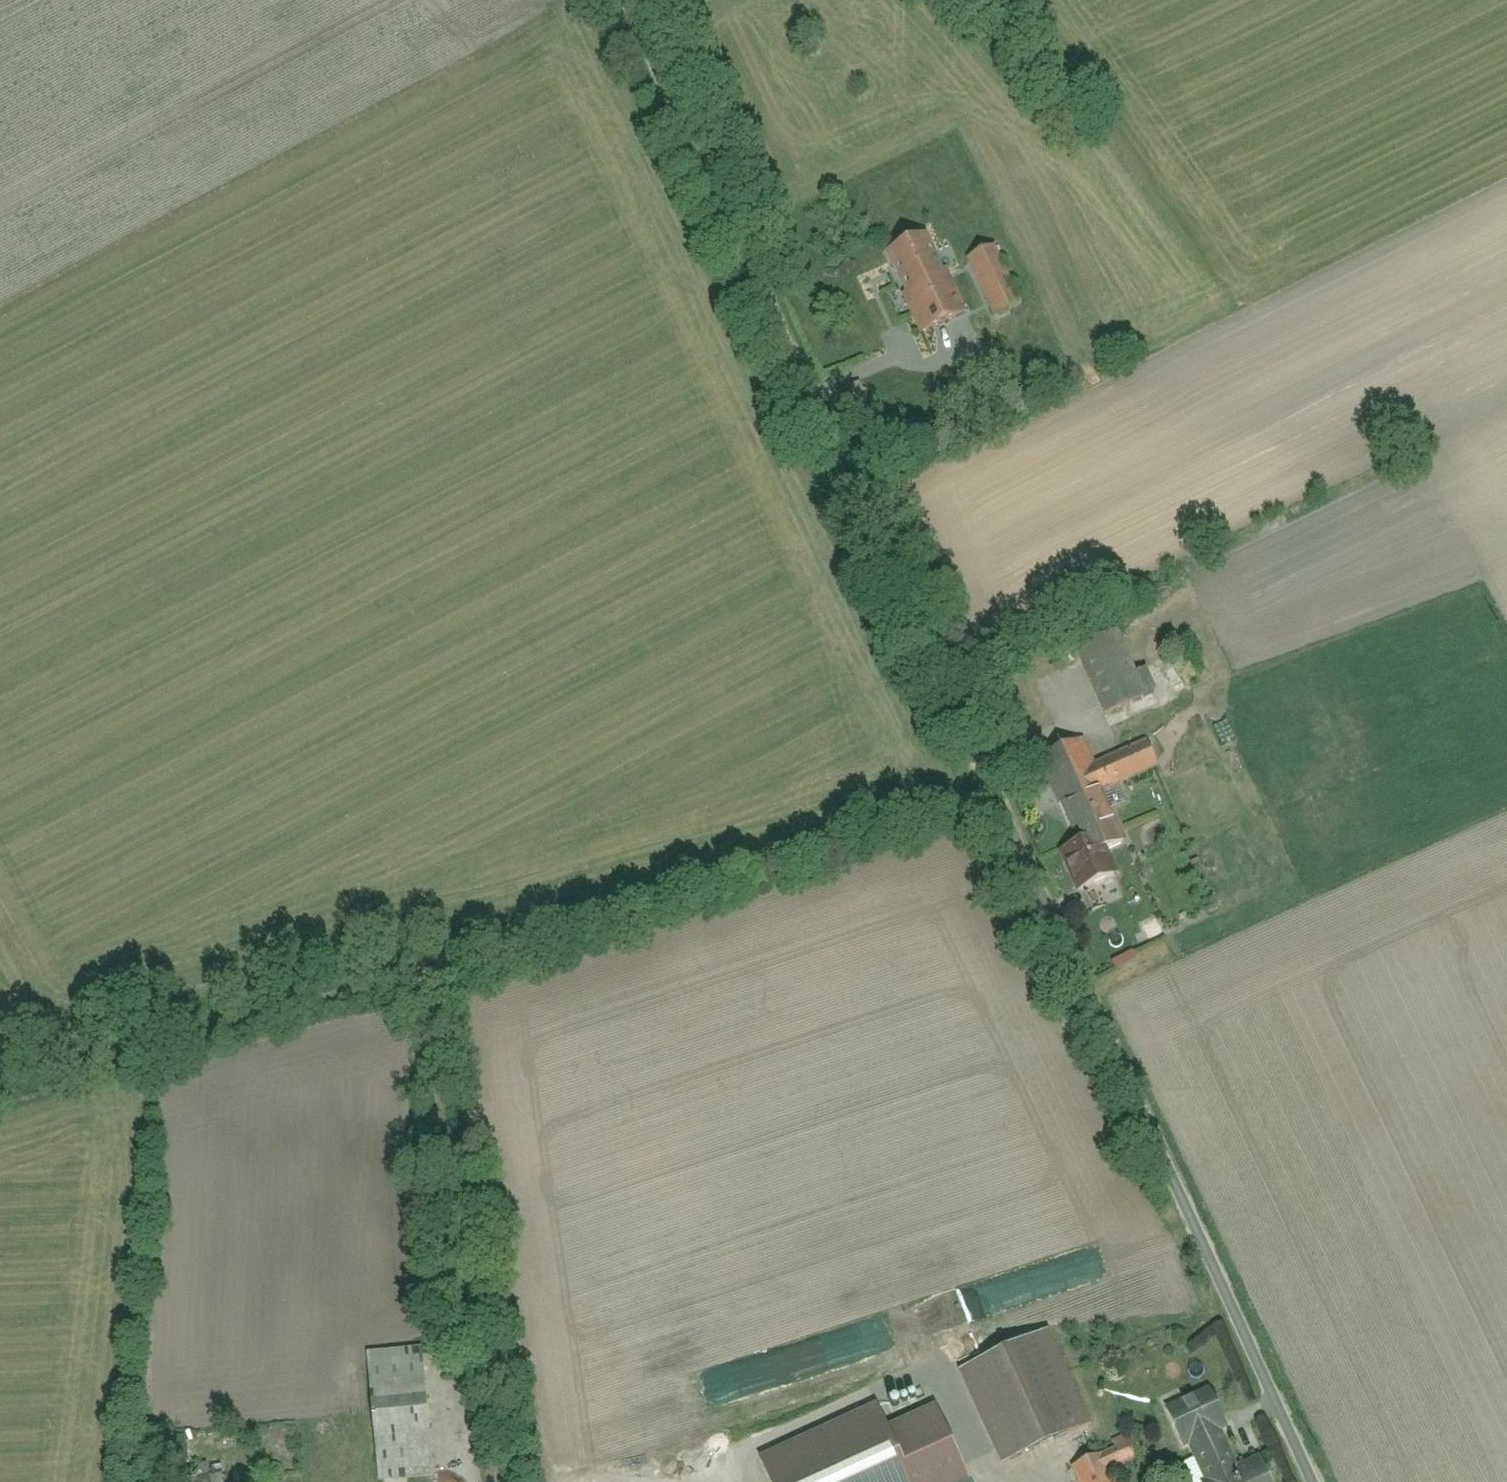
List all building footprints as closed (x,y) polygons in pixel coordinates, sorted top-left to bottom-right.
[(934,233),(886,254),(920,334),(968,313),(934,233)] [(1009,245),(972,263),(999,319),(1037,300),(1009,245)] [(1126,642),(1093,657),(1120,718),(1154,703),(1126,642)] [(1131,836),(1111,789),(1163,767),(1151,741),(1099,763),(1089,740),(1047,758),(1088,854),(1131,836)] [(1104,854),(1074,870),(1100,918),(1130,901),(1104,854)] [(1140,950),(1118,958),(1122,969),(1144,961),(1140,950)] [(965,1377),(1012,1468),(1102,1422),(1056,1331),(965,1377)] [(371,1359),(379,1480),(436,1476),(428,1355),(371,1359)] [(766,1463),(775,1481),(972,1481),(934,1404),(887,1428),(877,1408),(766,1463)] [(1269,1459),(1255,1467),(1232,1421),(1190,1443),(1210,1481),(1281,1481),(1269,1459)] [(1085,1481),(1124,1481),(1120,1473),(1147,1460),(1138,1441),(1079,1469),(1085,1481)]
